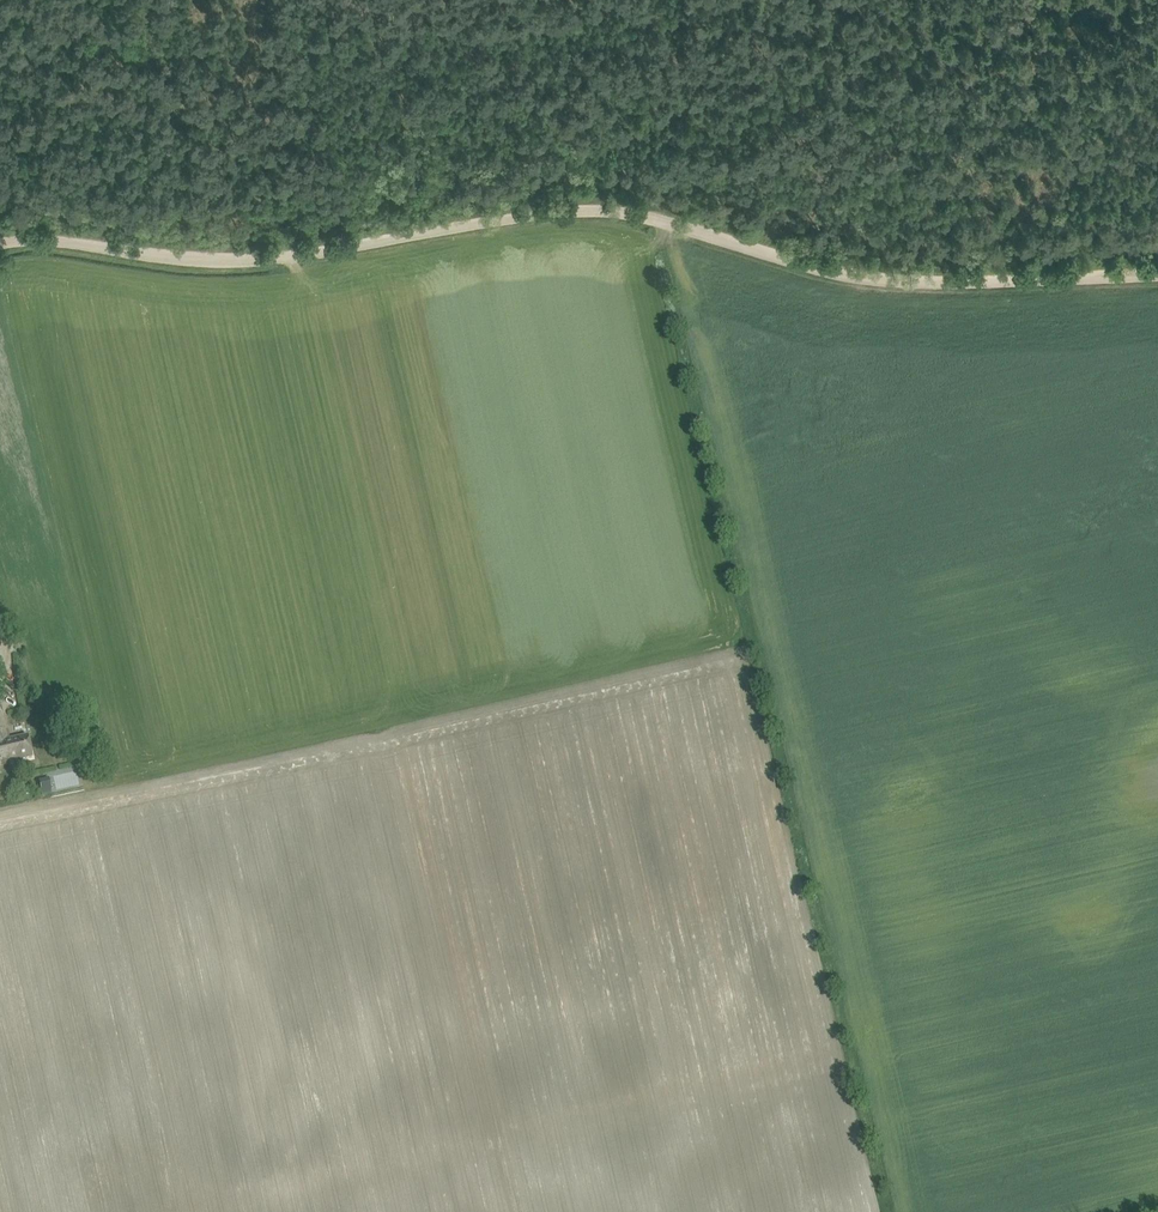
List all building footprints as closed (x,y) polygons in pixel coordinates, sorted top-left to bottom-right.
[(10,763),(10,762),(33,757),(28,735),(8,740),(0,706),(0,765),(10,763)] [(43,794),(53,792),(51,784),(42,786),(43,794)]
